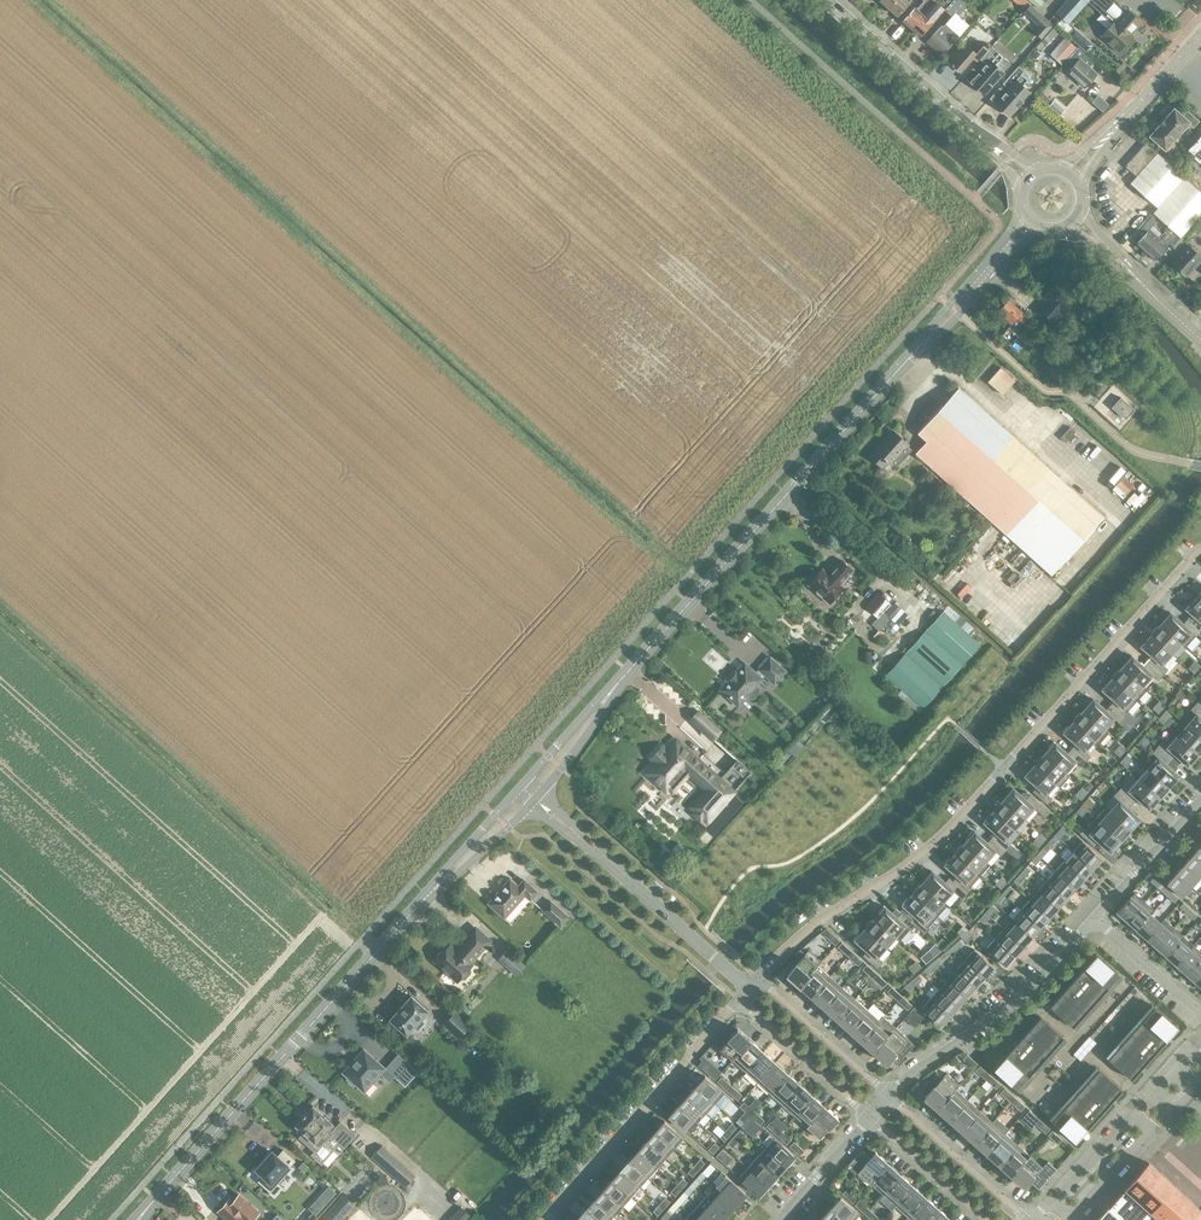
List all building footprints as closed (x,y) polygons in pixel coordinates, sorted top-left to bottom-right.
[(889,7),(897,15),(909,2),(910,0),(895,0),(889,7)] [(903,20),(912,29),(938,0),(924,0),(917,8),(915,6),(903,20)] [(912,29),(920,35),(932,22),(931,20),(943,7),(947,11),(957,0),(938,0),(912,29)] [(926,41),(940,53),(948,45),(950,46),(969,25),(957,14),(968,3),(965,0),(957,0),(947,11),(952,16),(943,26),(942,25),(926,41)] [(1027,0),(1016,0),(1025,8),(1030,3),(1027,0)] [(1044,2),(1042,0),(1029,0),(1038,8),(1044,2)] [(1126,11),(1114,1),(1116,0),(1067,0),(1056,12),(1068,23),(1088,1),(1112,23),(1102,34),(1118,49),(1122,45),(1124,45),(1128,41),(1128,38),(1131,35),(1129,32),(1133,28),(1133,29),(1141,21),(1128,9),(1126,11)] [(1040,27),(1034,33),(1042,40),(1054,26),(1030,4),(1023,11),(1040,27)] [(1045,46),(1059,32),(1054,27),(1041,42),(1045,46)] [(1094,45),(1074,28),(1067,35),(1087,53),(1094,45)] [(1076,48),(1065,37),(1050,53),(1061,64),(1076,48)] [(979,58),(980,59),(991,46),(988,43),(985,46),(979,40),(972,48),(964,41),(947,60),(959,70),(972,56),(977,60),(979,58)] [(991,46),(980,59),(984,63),(969,80),(982,91),(989,83),(991,84),(1010,63),(991,46)] [(1074,64),(1067,71),(1084,87),(1096,73),(1084,62),(1089,56),(1078,47),(1067,58),(1074,64)] [(1040,53),(1036,50),(1031,55),(1036,59),(1040,53)] [(1022,85),(1031,76),(1018,65),(1002,82),(1008,87),(995,102),(1009,115),(1029,92),(1022,85)] [(1051,99),(1043,92),(1038,97),(1047,105),(1051,99)] [(1150,135),(1165,148),(1188,122),(1193,126),(1198,120),(1187,110),(1182,116),(1174,108),(1164,119),(1159,124),(1160,124),(1150,135)] [(1188,150),(1200,161),(1200,136),(1188,150)] [(1146,142),(1125,166),(1137,177),(1130,185),(1157,209),(1153,214),(1168,227),(1180,238),(1181,236),(1200,214),(1200,192),(1146,142)] [(1145,251),(1157,238),(1148,229),(1158,219),(1153,214),(1147,221),(1132,238),(1136,242),(1136,243),(1143,249),(1145,251)] [(1160,234),(1157,238),(1145,251),(1154,259),(1166,246),(1169,243),(1176,249),(1185,239),(1181,236),(1180,238),(1168,227),(1161,235),(1160,234)] [(1188,244),(1172,263),(1186,275),(1200,258),(1200,255),(1188,244)] [(1062,313),(1074,299),(1055,282),(1043,296),(1050,303),(1048,305),(1047,304),(1041,310),(1052,320),(1060,311),(1062,313)] [(1022,322),(1027,316),(1008,299),(998,310),(1011,323),(1016,317),(1022,322)] [(1008,327),(1001,334),(1011,343),(1018,336),(1008,327)] [(1093,372),(1086,365),(1078,374),(1085,381),(1093,372)] [(1001,366),(988,381),(1002,394),(1015,379),(1006,371),(1001,366)] [(1051,575),(1104,516),(958,387),(918,432),(927,440),(916,453),(1051,575)] [(1134,409),(1121,396),(1112,406),(1112,407),(1106,413),(1119,425),(1125,418),(1134,409)] [(893,430),(888,435),(870,456),(881,465),(887,459),(891,462),(892,461),(897,465),(911,449),(906,444),(908,443),(893,430)] [(1123,496),(1135,484),(1125,474),(1112,486),(1123,496)] [(808,584),(829,603),(844,587),(840,584),(853,570),(841,559),(829,573),(822,568),(808,584)] [(879,593),(867,608),(878,618),(891,603),(879,593)] [(1196,597),(1191,602),(1190,601),(1185,607),(1198,618),(1193,623),(1200,630),(1200,601),(1196,597)] [(905,624),(914,613),(907,607),(898,618),(905,624)] [(980,644),(943,610),(885,675),(922,708),(980,644)] [(1161,623),(1181,642),(1185,646),(1195,635),(1200,641),(1200,630),(1193,623),(1187,618),(1183,623),(1170,611),(1165,617),(1166,618),(1161,623)] [(879,631),(881,630),(891,619),(883,612),(878,618),(877,618),(871,624),(879,631)] [(1181,642),(1161,623),(1158,626),(1157,625),(1152,631),(1153,632),(1151,634),(1172,653),(1181,642)] [(889,636),(894,632),(888,626),(883,631),(889,636)] [(879,631),(873,637),(877,641),(884,633),(881,630),(879,631)] [(1172,653),(1151,634),(1146,640),(1145,639),(1140,644),(1153,656),(1148,661),(1163,674),(1168,669),(1162,663),(1172,653)] [(1144,666),(1131,654),(1126,660),(1127,661),(1122,667),(1143,685),(1152,674),(1158,680),(1163,674),(1148,661),(1144,666)] [(720,689),(736,703),(745,694),(747,696),(763,678),(762,677),(765,674),(775,683),(785,671),(770,657),(759,669),(760,669),(756,673),(745,662),(720,689)] [(1194,661),(1188,667),(1194,673),(1200,666),(1194,661)] [(1143,685),(1122,667),(1120,669),(1119,668),(1114,674),(1115,675),(1112,677),(1137,700),(1147,688),(1143,685)] [(1137,700),(1112,677),(1107,683),(1106,682),(1101,687),(1114,699),(1110,704),(1124,717),(1129,712),(1128,710),(1137,700)] [(1088,704),(1083,710),(1104,728),(1113,717),(1119,723),(1124,717),(1110,704),(1105,709),(1092,697),(1087,703),(1088,704)] [(1165,705),(1159,700),(1153,706),(1159,712),(1165,705)] [(1195,703),(1191,709),(1196,714),(1187,724),(1200,737),(1200,708),(1195,703)] [(712,742),(723,731),(698,710),(688,720),(712,742)] [(1104,728),(1083,710),(1081,712),(1080,711),(1075,717),(1076,718),(1074,721),(1094,739),(1098,743),(1109,732),(1104,728)] [(1170,717),(1164,712),(1158,718),(1164,724),(1170,717)] [(1094,739),(1074,721),(1069,726),(1068,725),(1063,730),(1076,742),(1071,747),(1086,760),(1091,755),(1085,750),(1094,739)] [(1187,724),(1177,735),(1198,754),(1200,751),(1200,752),(1200,737),(1187,724)] [(615,743),(621,737),(614,730),(608,737),(615,743)] [(1177,735),(1173,731),(1163,742),(1162,740),(1157,746),(1171,759),(1176,754),(1189,766),(1194,760),(1193,759),(1198,754),(1177,735)] [(675,739),(646,772),(666,790),(668,788),(671,791),(674,790),(679,784),(679,782),(676,779),(685,769),(706,789),(691,806),(695,809),(693,811),(693,814),(699,819),(702,819),(703,817),(707,821),(751,772),(737,759),(720,778),(675,739)] [(795,757),(805,746),(797,739),(787,750),(795,757)] [(1050,747),(1045,753),(1065,771),(1075,761),(1081,766),(1086,760),(1071,747),(1067,752),(1054,741),(1049,746),(1050,747)] [(1126,748),(1120,743),(1115,749),(1121,755),(1126,748)] [(1171,759),(1157,746),(1152,752),(1158,757),(1148,768),(1169,786),(1174,780),(1175,782),(1180,776),(1167,764),(1171,759)] [(1065,771),(1045,753),(1042,755),(1041,754),(1036,760),(1037,761),(1035,764),(1056,782),(1055,782),(1059,786),(1070,775),(1065,771)] [(1125,767),(1131,760),(1125,755),(1119,761),(1125,767)] [(1056,782),(1035,764),(1030,769),(1029,768),(1024,774),(1037,785),(1033,790),(1031,788),(1031,789),(1047,803),(1052,798),(1046,793),(1055,782),(1056,782)] [(1169,786),(1148,768),(1138,778),(1159,797),(1161,794),(1162,795),(1167,790),(1166,789),(1169,786)] [(1159,797),(1138,778),(1129,789),(1123,784),(1118,789),(1133,802),(1137,797),(1150,809),(1155,803),(1154,802),(1159,797)] [(1088,791),(1082,786),(1076,793),(1082,798),(1088,791)] [(1025,798),(1012,787),(1007,792),(1008,793),(1003,799),(1024,817),(1033,807),(1045,817),(1049,811),(1030,794),(1025,798)] [(1133,802),(1118,789),(1113,795),(1119,800),(1110,810),(1109,811),(1130,829),(1135,824),(1136,825),(1141,819),(1128,807),(1133,802)] [(1093,804),(1087,798),(1081,805),(1087,810),(1093,804)] [(1024,817),(1003,799),(1001,802),(1000,801),(995,806),(996,807),(994,810),(1014,828),(1024,817)] [(1109,811),(1110,810),(1105,807),(1095,818),(1120,840),(1123,837),(1124,838),(1129,833),(1128,832),(1130,829),(1109,811)] [(1014,828),(994,810),(989,815),(987,814),(982,820),(996,832),(991,837),(1006,850),(1011,844),(1005,839),(1014,828)] [(1120,840),(1095,818),(1086,828),(1084,827),(1079,832),(1094,845),(1098,841),(1111,852),(1116,847),(1115,846),(1120,840)] [(1059,838),(1066,831),(1061,827),(1055,834),(1059,838)] [(970,837),(965,842),(985,861),(986,860),(995,850),(1001,855),(1006,850),(991,837),(987,842),(974,830),(969,835),(970,837)] [(1040,832),(1035,839),(1041,844),(1046,838),(1040,832)] [(1053,845),(1059,838),(1055,834),(1048,841),(1053,845)] [(1082,840),(1073,850),(1092,868),(1101,858),(1082,840)] [(985,861),(965,842),(962,845),(961,844),(956,849),(957,850),(955,853),(975,871),(975,872),(980,876),(990,864),(986,860),(985,861)] [(676,857),(684,847),(680,843),(677,844),(672,850),(672,852),(672,854),(676,857)] [(1042,857),(1048,850),(1044,846),(1037,853),(1042,857)] [(1092,868),(1073,850),(1072,851),(1067,847),(1060,855),(1065,859),(1064,860),(1084,877),(1092,868)] [(975,871),(955,853),(950,859),(949,858),(944,863),(957,875),(952,880),(967,893),(972,887),(970,886),(980,876),(975,872),(975,871)] [(1035,864),(1042,857),(1037,853),(1031,860),(1035,864)] [(1193,853),(1185,863),(1200,876),(1200,875),(1200,860),(1193,853)] [(700,862),(695,856),(692,859),(696,865),(700,862)] [(1084,877),(1064,860),(1056,870),(1075,887),(1084,877)] [(1200,876),(1185,863),(1176,872),(1191,886),(1200,876)] [(1024,877),(1031,869),(1026,865),(1020,873),(1024,877)] [(927,877),(922,882),(943,900),(953,890),(962,898),(967,893),(952,880),(949,877),(944,882),(931,870),(926,875),(927,877)] [(1075,887),(1056,870),(1047,879),(1066,897),(1075,887)] [(1191,886),(1176,872),(1167,883),(1182,896),(1191,886)] [(1018,884),(1024,877),(1020,873),(1014,880),(1018,884)] [(996,882),(1002,887),(1008,881),(1002,875),(996,882)] [(1157,886),(1161,882),(1155,877),(1152,881),(1157,886)] [(488,903),(504,917),(525,894),(531,899),(538,891),(524,879),(518,886),(510,878),(501,888),(501,887),(496,893),(497,893),(488,903)] [(1066,897),(1047,879),(1038,889),(1058,906),(1066,897)] [(943,900),(922,882),(920,885),(919,884),(914,889),(915,890),(913,893),(938,915),(948,904),(943,900)] [(1007,896),(1013,889),(1009,885),(1003,892),(1007,896)] [(1161,890),(1167,895),(1171,891),(1165,886),(1161,890)] [(1058,906),(1038,889),(1030,899),(1049,916),(1058,906)] [(1177,896),(1171,891),(1167,895),(1173,900),(1177,896)] [(1000,903),(1007,896),(1003,892),(996,899),(1000,903)] [(1134,892),(1117,911),(1127,920),(1145,901),(1134,892)] [(938,915),(913,893),(908,898),(907,897),(902,903),(915,915),(910,920),(916,925),(915,925),(924,933),(930,927),(928,926),(938,915)] [(1049,916),(1030,899),(1020,909),(1025,913),(1025,912),(1040,926),(1049,916)] [(550,900),(542,909),(561,926),(569,917),(550,900)] [(1145,901),(1127,920),(1137,929),(1154,909),(1145,901)] [(1190,908),(1183,902),(1179,906),(1186,913),(1190,908)] [(989,915),(996,908),(992,904),(985,911),(989,915)] [(880,912),(875,917),(895,935),(895,936),(899,940),(909,929),(911,930),(915,925),(916,925),(910,920),(901,912),(897,917),(884,905),(879,911),(880,912)] [(1198,915),(1190,908),(1186,913),(1194,919),(1198,915)] [(1154,909),(1137,929),(1147,938),(1160,922),(1151,914),(1155,910),(1154,909)] [(983,923),(989,915),(985,911),(979,919),(983,923)] [(1025,912),(1025,913),(1017,922),(1016,922),(1032,936),(1040,926),(1025,912)] [(895,935),(875,917),(872,920),(871,919),(866,924),(867,925),(865,928),(886,946),(895,936),(895,935)] [(1016,922),(1017,922),(1012,918),(1003,928),(1023,945),(1032,936),(1016,922)] [(1160,922),(1147,938),(1156,946),(1174,927),(1164,918),(1160,922)] [(962,937),(969,929),(963,924),(956,932),(962,937)] [(437,961),(458,980),(471,964),(469,962),(489,940),(475,927),(455,950),(450,945),(444,952),(441,952),(438,955),(438,959),(437,961)] [(1174,927),(1156,946),(1166,955),(1183,936),(1174,927)] [(886,946),(865,928),(860,934),(859,932),(854,938),(867,950),(862,955),(877,968),(882,962),(876,957),(886,946)] [(1023,945),(1003,928),(995,938),(1014,955),(1023,945)] [(967,941),(973,933),(969,929),(962,937),(967,941)] [(829,930),(825,935),(835,944),(840,940),(829,930)] [(1183,936),(1166,955),(1176,964),(1193,944),(1183,936)] [(1014,955),(995,938),(986,948),(1005,965),(1014,955)] [(955,950),(962,944),(959,939),(951,945),(955,950)] [(921,955),(927,962),(943,947),(937,940),(921,955)] [(846,946),(841,941),(837,946),(847,955),(852,951),(846,946)] [(1176,964),(1186,972),(1200,955),(1200,951),(1193,944),(1176,964)] [(948,956),(955,950),(951,945),(944,952),(948,956)] [(525,963),(508,947),(498,957),(516,973),(525,963)] [(808,949),(787,973),(799,985),(817,964),(818,965),(822,960),(808,949)] [(993,966),(974,949),(965,959),(986,977),(985,976),(993,966)] [(862,960),(852,951),(847,955),(858,965),(862,960)] [(1049,1005),(1072,1026),(1119,974),(1096,953),(1049,1005)] [(1186,972),(1195,981),(1200,975),(1200,955),(1186,972)] [(935,967),(942,961),(939,956),(931,962),(935,967)] [(986,977),(965,959),(956,969),(960,973),(961,972),(976,986),(984,976),(985,978),(986,977)] [(915,961),(908,967),(913,973),(920,967),(915,961)] [(928,973),(935,967),(931,962),(924,969),(928,973)] [(817,964),(799,985),(812,996),(830,975),(818,965),(817,964)] [(877,973),(866,964),(862,968),(872,978),(877,973)] [(961,972),(960,973),(952,982),(968,997),(968,996),(967,995),(976,986),(961,972)] [(887,982),(877,973),(872,978),(883,987),(887,982)] [(915,984),(922,978),(918,973),(911,979),(915,984)] [(842,987),(830,975),(812,996),(824,1007),(842,987)] [(952,982),(948,978),(939,988),(958,1005),(967,996),(968,997),(952,982)] [(915,984),(911,979),(904,986),(908,990),(915,984)] [(902,995),(891,986),(887,991),(897,1000),(902,995)] [(842,987),(824,1007),(836,1018),(854,998),(842,987)] [(958,1005),(939,988),(930,998),(934,1002),(934,1001),(951,1016),(950,1015),(958,1005)] [(411,995),(390,1019),(407,1034),(414,1026),(418,1029),(424,1022),(420,1019),(428,1010),(411,995)] [(912,1004),(902,995),(897,1000),(908,1009),(912,1004)] [(854,998),(836,1018),(849,1029),(867,1009),(854,998)] [(466,1014),(471,1009),(462,1000),(457,1006),(466,1014)] [(934,1001),(934,1002),(925,1012),(941,1025),(949,1015),(951,1016),(934,1001)] [(1155,1005),(1108,1058),(1131,1078),(1178,1026),(1155,1005)] [(920,1021),(925,1016),(914,1006),(910,1011),(920,1021)] [(867,1009),(849,1029),(861,1040),(879,1020),(867,1009)] [(458,1037),(469,1025),(455,1012),(444,1024),(458,1037)] [(879,1020),(861,1040),(874,1051),(896,1027),(883,1015),(879,1020)] [(1040,1016),(993,1068),(1016,1089),(1063,1036),(1040,1016)] [(896,1027),(874,1051),(886,1063),(891,1057),(897,1063),(915,1044),(896,1027)] [(737,1028),(719,1048),(732,1059),(750,1039),(737,1028)] [(1074,1055),(1079,1060),(1095,1043),(1089,1038),(1074,1055)] [(750,1039),(732,1059),(745,1071),(763,1050),(750,1039)] [(364,1091),(385,1068),(364,1048),(343,1072),(348,1077),(346,1079),(354,1085),(356,1083),(364,1091)] [(763,1050),(745,1071),(757,1082),(775,1062),(763,1050)] [(967,1054),(963,1058),(973,1068),(977,1063),(967,1054)] [(775,1062),(757,1082),(769,1093),(787,1073),(775,1062)] [(418,1071),(409,1063),(396,1077),(405,1086),(418,1071)] [(704,1070),(715,1079),(719,1074),(709,1065),(704,1070)] [(990,1074),(979,1065),(975,1070),(985,1079),(990,1074)] [(1098,1068),(1052,1120),(1075,1141),(1122,1088),(1098,1068)] [(959,1084),(946,1072),(939,1080),(933,1075),(924,1085),(930,1090),(924,1097),(937,1108),(955,1088),(956,1088),(959,1084)] [(787,1073),(769,1093),(782,1104),(800,1084),(787,1073)] [(1000,1083),(990,1074),(985,1079),(996,1088),(1000,1083)] [(724,1092),(705,1075),(696,1085),(715,1102),(724,1092)] [(732,1085),(721,1076),(717,1081),(727,1090),(732,1085)] [(800,1084),(782,1104),(794,1115),(812,1095),(800,1084)] [(715,1102),(696,1085),(687,1095),(706,1112),(715,1102)] [(742,1094),(732,1085),(727,1090),(738,1099),(742,1094)] [(1015,1096),(1004,1087),(1000,1092),(1010,1101),(1015,1096)] [(955,1088),(937,1108),(949,1119),(968,1099),(956,1088),(955,1088)] [(706,1112),(687,1095),(678,1104),(698,1122),(706,1112)] [(812,1095),(794,1115),(807,1126),(825,1106),(812,1095)] [(1025,1106),(1015,1096),(1010,1101),(1021,1111),(1025,1106)] [(968,1099),(949,1119),(962,1130),(980,1110),(968,1099)] [(754,1110),(744,1101),(739,1106),(745,1111),(749,1115),(754,1110)] [(698,1122),(678,1104),(669,1115),(690,1133),(699,1123),(698,1122)] [(313,1105),(296,1124),(304,1132),(300,1137),(314,1150),(311,1154),(321,1164),(341,1142),(345,1146),(355,1134),(341,1121),(336,1127),(332,1123),(333,1122),(313,1105)] [(825,1106),(807,1126),(819,1138),(837,1117),(825,1106)] [(1039,1119),(1029,1109),(1025,1114),(1035,1123),(1039,1119)] [(764,1120),(754,1110),(749,1115),(754,1120),(760,1124),(764,1120)] [(980,1110),(962,1130),(974,1141),(992,1121),(980,1110)] [(745,1111),(739,1118),(743,1122),(749,1115),(745,1111)] [(754,1120),(749,1115),(743,1122),(748,1126),(754,1120)] [(992,1121),(974,1141),(987,1153),(1005,1132),(1005,1133),(1009,1128),(996,1117),(992,1121)] [(1050,1128),(1039,1119),(1035,1123),(1045,1133),(1050,1128)] [(684,1137),(664,1120),(655,1130),(675,1148),(684,1137)] [(781,1130),(771,1120),(767,1125),(777,1135),(781,1130)] [(731,1134),(737,1127),(732,1122),(726,1129),(731,1134)] [(724,1140),(731,1134),(726,1129),(720,1136),(724,1140)] [(744,1134),(739,1129),(733,1136),(738,1140),(744,1134)] [(675,1148),(655,1130),(647,1140),(666,1157),(675,1148)] [(792,1139),(781,1130),(777,1135),(787,1144),(792,1139)] [(1052,1130),(1048,1135),(1058,1144),(1062,1139),(1052,1130)] [(1005,1132),(987,1153),(999,1164),(1017,1143),(1005,1133),(1005,1132)] [(793,1154),(774,1137),(769,1133),(762,1142),(766,1146),(765,1147),(784,1164),(793,1154)] [(732,1147),(738,1140),(733,1136),(727,1143),(732,1147)] [(666,1157),(647,1140),(638,1150),(657,1167),(666,1157)] [(804,1150),(794,1141),(789,1146),(800,1155),(804,1150)] [(708,1149),(713,1153),(720,1146),(715,1142),(708,1149)] [(1017,1143),(999,1164),(1012,1175),(1030,1155),(1017,1143)] [(415,1174),(382,1144),(374,1154),(407,1183),(415,1174)] [(284,1147),(279,1152),(291,1163),(295,1158),(284,1147)] [(784,1164),(765,1147),(756,1157),(776,1174),(784,1164)] [(716,1155),(721,1160),(727,1153),(722,1148),(716,1155)] [(862,1149),(848,1164),(870,1183),(888,1163),(875,1152),(870,1157),(862,1149)] [(273,1150),(250,1178),(268,1194),(291,1166),(273,1150)] [(657,1167),(638,1150),(629,1159),(649,1177),(657,1167)] [(1042,1166),(1030,1155),(1012,1175),(1024,1186),(1030,1180),(1039,1188),(1056,1168),(1047,1160),(1042,1166)] [(776,1174),(756,1157),(748,1167),(767,1184),(776,1174)] [(699,1169),(705,1162),(700,1158),(694,1165),(699,1169)] [(302,1169),(307,1163),(303,1159),(297,1164),(302,1169)] [(649,1177),(629,1159),(620,1169),(640,1186),(649,1177)] [(706,1175),(715,1165),(711,1161),(701,1171),(706,1175)] [(1143,1219),(1152,1211),(1160,1219),(1162,1217),(1165,1219),(1200,1219),(1200,1213),(1199,1211),(1200,1210),(1174,1187),(1175,1186),(1148,1162),(1096,1219),(1143,1219)] [(888,1163),(870,1183),(882,1194),(878,1198),(879,1199),(901,1174),(888,1163)] [(693,1176),(699,1169),(694,1165),(688,1172),(693,1176)] [(767,1184),(748,1167),(739,1177),(758,1194),(767,1184)] [(640,1186),(620,1169),(612,1179),(631,1196),(640,1186)] [(706,1175),(701,1171),(696,1177),(701,1181),(706,1175)] [(745,1192),(725,1174),(716,1184),(736,1202),(745,1192)] [(901,1174),(879,1199),(891,1210),(913,1185),(901,1174)] [(340,1188),(346,1181),(341,1177),(336,1182),(335,1181),(333,1183),(340,1188)] [(681,1189),(687,1182),(683,1177),(676,1184),(681,1189)] [(631,1196),(612,1179),(603,1188),(622,1206),(631,1196)] [(336,1190),(327,1182),(295,1216),(300,1219),(306,1219),(310,1216),(311,1217),(336,1190)] [(675,1195),(681,1189),(676,1184),(670,1191),(675,1195)] [(721,1190),(713,1199),(727,1212),(736,1202),(716,1184),(715,1185),(721,1190)] [(693,1189),(689,1185),(684,1191),(688,1195),(693,1189)] [(913,1185),(891,1210),(892,1210),(895,1206),(907,1217),(925,1197),(913,1185)] [(622,1206),(603,1188),(594,1198),(614,1216),(622,1206)] [(846,1189),(842,1194),(853,1203),(857,1198),(846,1189)] [(683,1200),(688,1195),(684,1191),(679,1196),(683,1200)] [(230,1197),(218,1210),(229,1219),(238,1219),(240,1218),(242,1219),(249,1219),(257,1211),(258,1212),(259,1212),(239,1194),(233,1200),(230,1197)] [(354,1204),(343,1194),(323,1216),(328,1219),(339,1219),(354,1204)] [(713,1199),(707,1194),(698,1204),(717,1219),(720,1219),(727,1212),(713,1199)] [(840,1196),(831,1206),(846,1219),(854,1219),(860,1214),(840,1196)] [(664,1208),(670,1201),(665,1197),(659,1204),(664,1208)] [(907,1217),(911,1219),(927,1219),(938,1208),(925,1197),(907,1217)] [(594,1198),(586,1208),(599,1219),(610,1219),(614,1216),(594,1198)] [(869,1209),(859,1200),(855,1205),(865,1214),(869,1209)] [(470,1213),(460,1203),(445,1219),(463,1219),(470,1213)] [(658,1215),(664,1208),(659,1204),(653,1210),(658,1215)] [(671,1214),(676,1208),(672,1204),(667,1210),(671,1214)] [(698,1204),(690,1213),(697,1219),(717,1219),(698,1204)] [(831,1206),(823,1216),(827,1219),(846,1219),(831,1206)] [(586,1208),(577,1218),(580,1219),(599,1219),(586,1208)] [(927,1219),(949,1219),(950,1219),(938,1208),(927,1219)] [(869,1209),(865,1214),(872,1219),(878,1219),(880,1219),(869,1209)] [(671,1214),(667,1210),(661,1217),(664,1219),(665,1219),(671,1214)] [(277,1212),(270,1219),(286,1219),(277,1212)]
